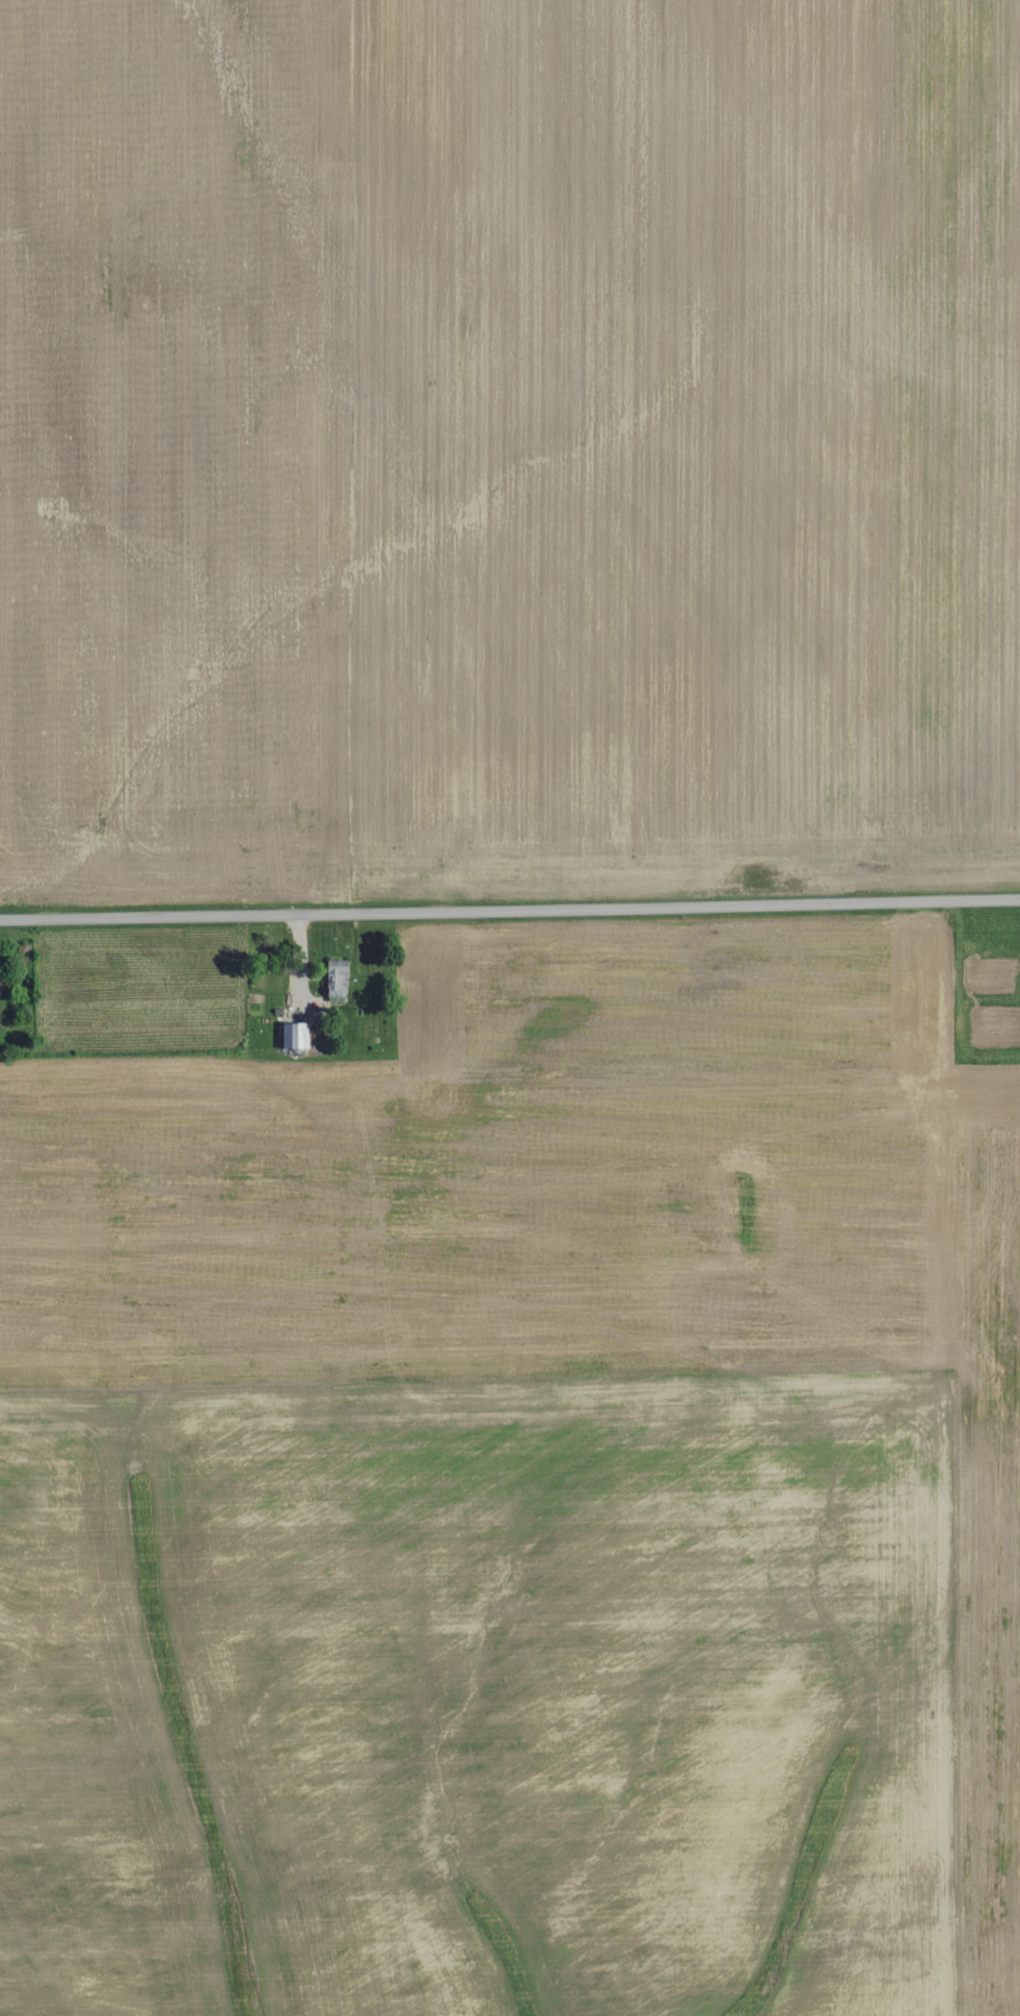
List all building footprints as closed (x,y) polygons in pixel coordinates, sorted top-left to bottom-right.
[(328,997),(350,998),(351,965),(328,964),(328,997)] [(312,1023),(287,1024),(287,1049),(313,1048),(312,1023)]
